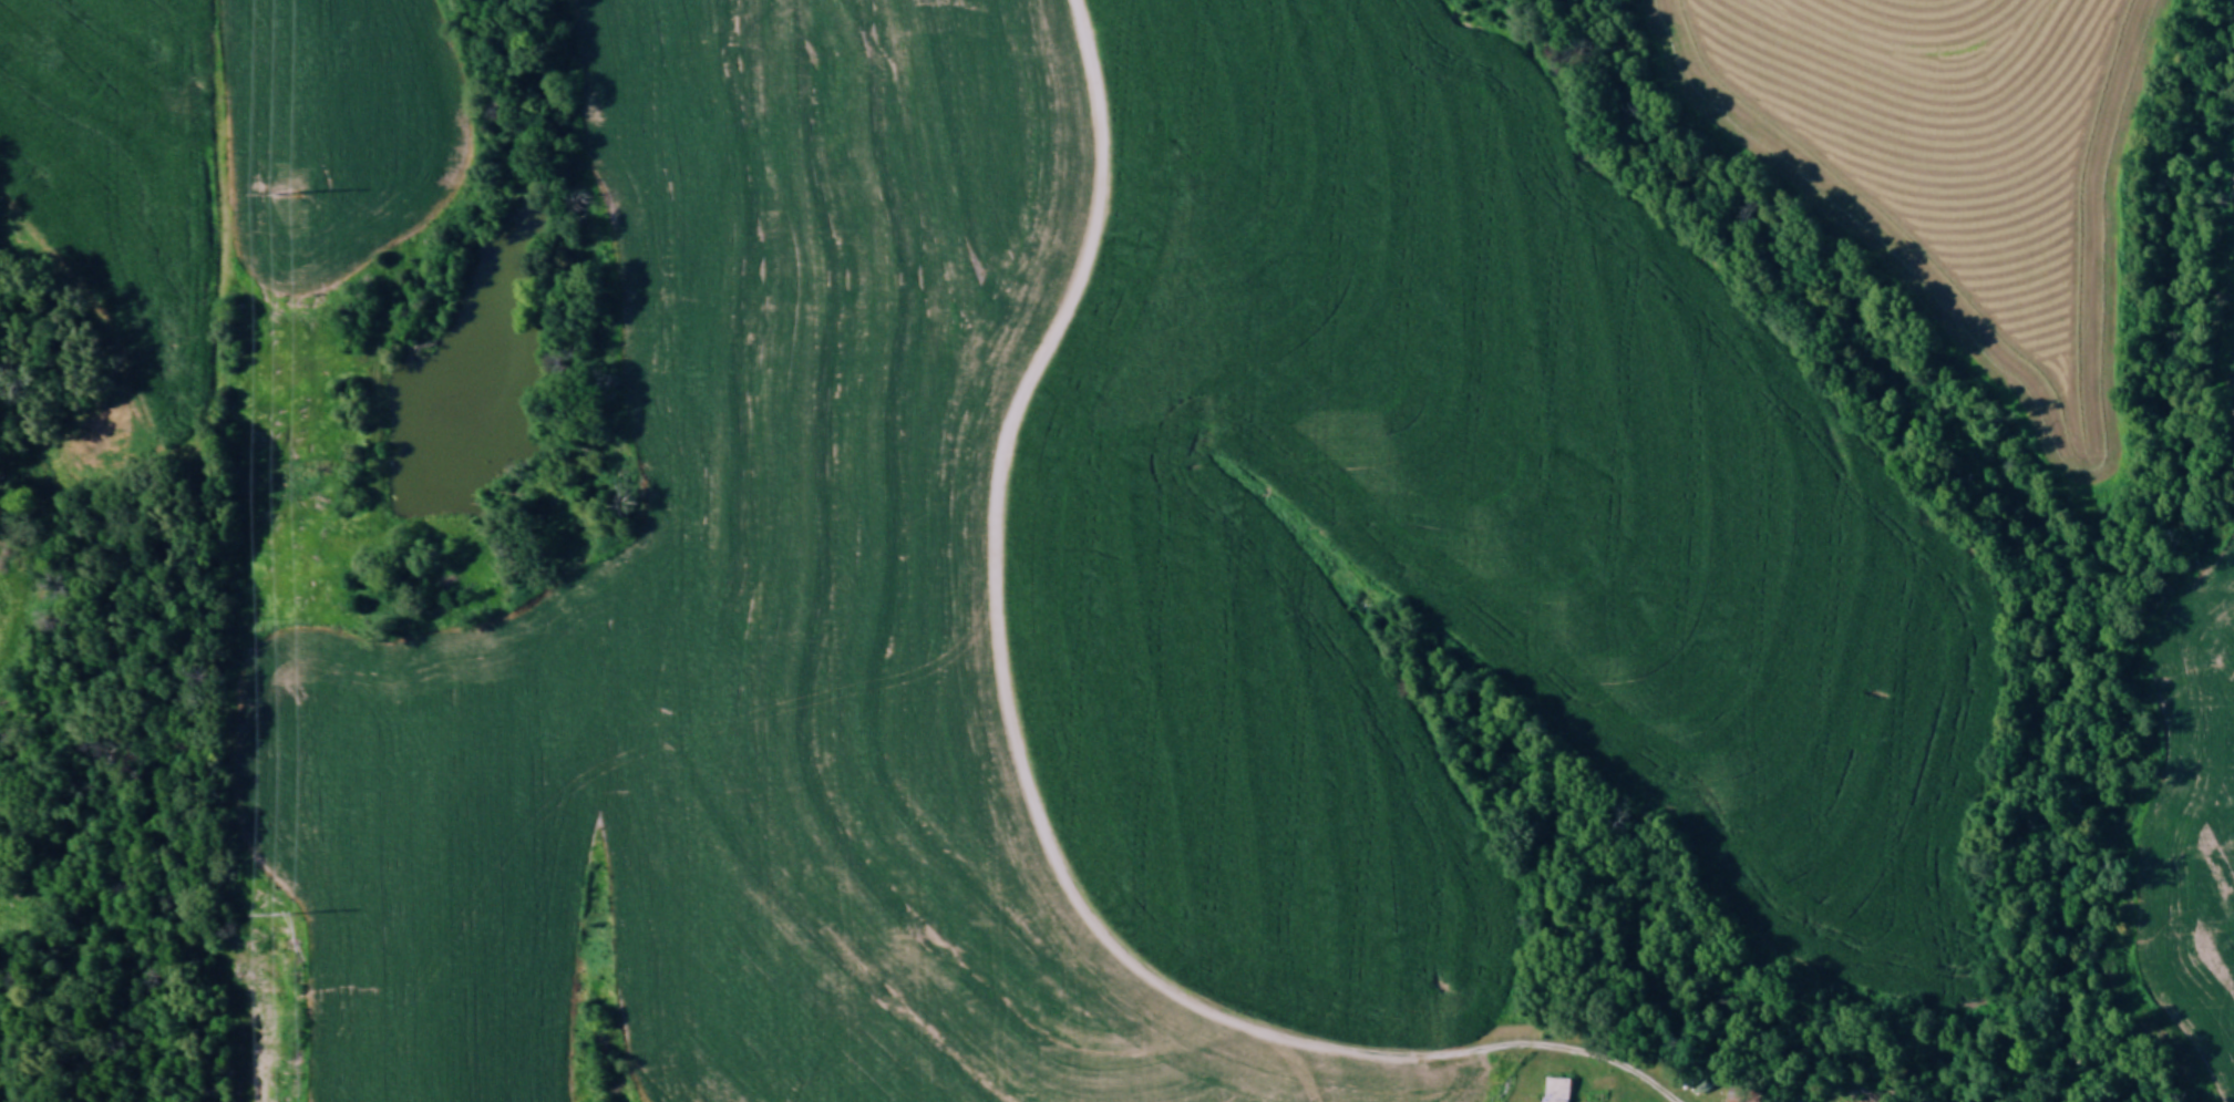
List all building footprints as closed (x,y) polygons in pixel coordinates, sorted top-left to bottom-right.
[(1579,1082),(1577,1101),(1547,1101),(1550,1079),(1579,1082)]
